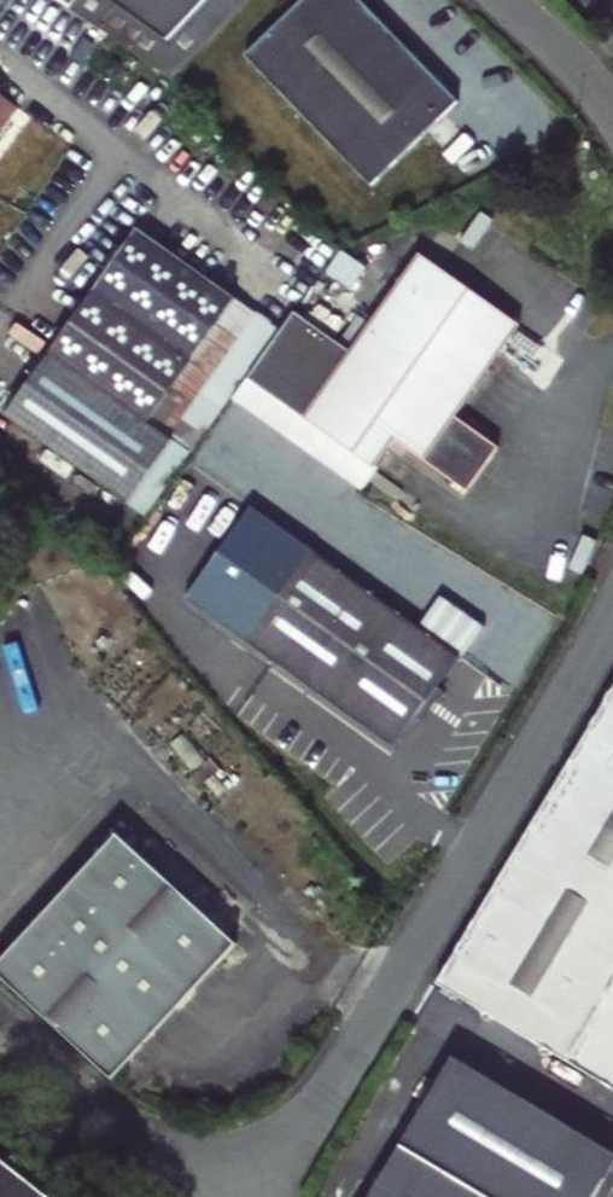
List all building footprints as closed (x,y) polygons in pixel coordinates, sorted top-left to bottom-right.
[(170,81),(247,0),(69,0),(64,7),(170,81)] [(358,0),(303,0),(245,55),(370,186),(457,103),(358,0)] [(18,105),(0,91),(0,129),(18,105)] [(137,228),(79,310),(197,394),(203,388),(256,313),(137,228)] [(289,321),(231,404),(355,492),(390,444),(465,496),(495,452),(450,421),(514,331),(419,264),(370,333),(356,323),(335,354),(289,321)] [(2,416),(97,483),(197,394),(79,310),(2,416)] [(197,394),(97,483),(129,505),(174,441),(169,437),(203,388),(197,394)] [(311,552),(247,642),(396,746),(423,708),(434,692),(459,656),(367,591),(311,552)] [(367,591),(459,656),(482,623),(390,558),(367,591)] [(434,988),(612,1095),(612,691),(434,988)] [(442,698),(434,692),(423,708),(432,714),(442,698)] [(0,968),(0,973),(118,1080),(241,945),(121,836),(0,968)] [(368,1196),(593,1196),(612,1164),(612,1160),(449,1062),(368,1196)] [(0,1155),(0,1196),(54,1196),(0,1155)]
